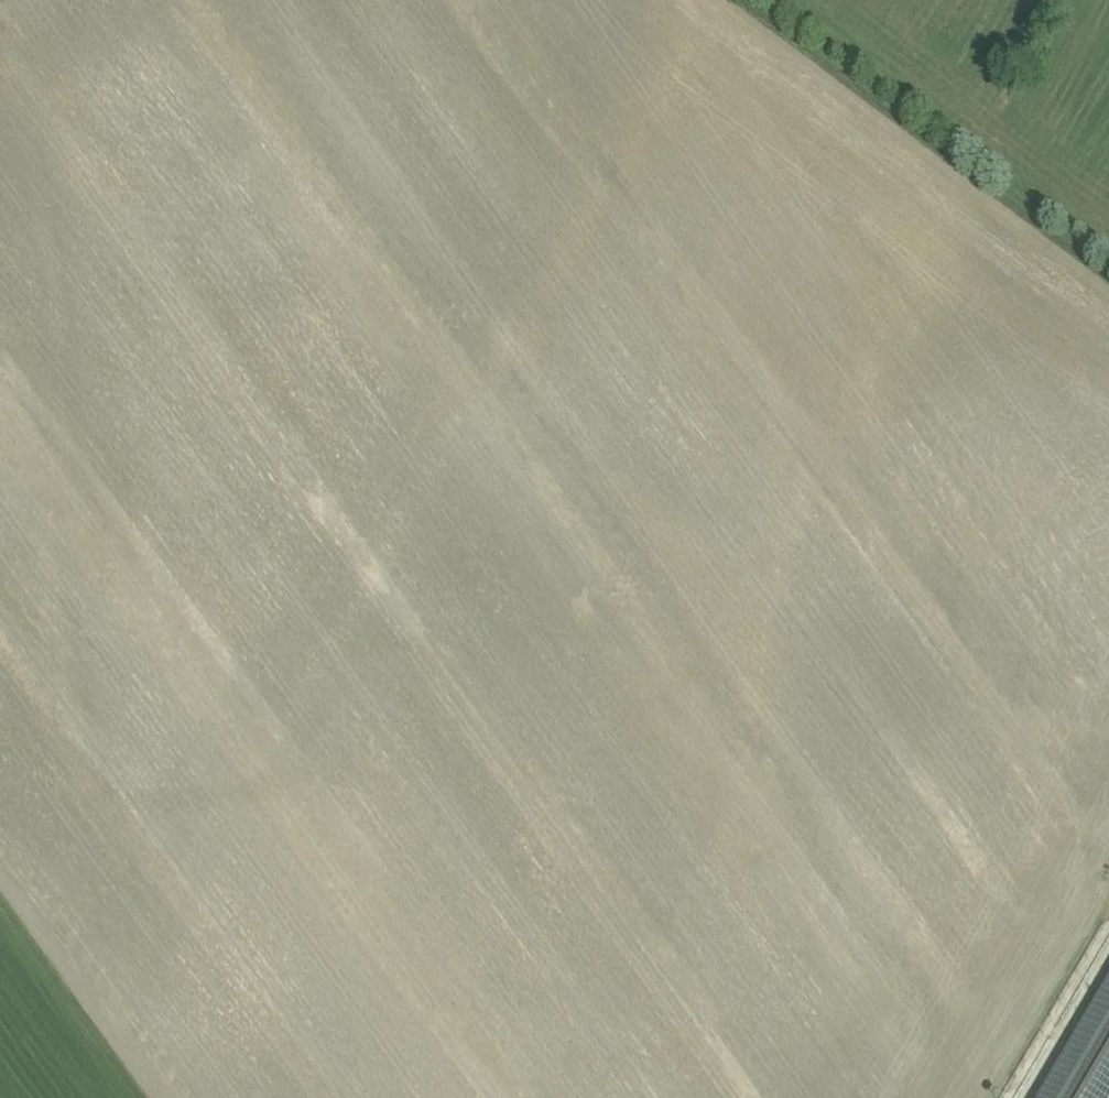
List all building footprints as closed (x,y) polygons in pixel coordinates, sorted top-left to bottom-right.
[(1039,1097),(1108,1097),(1108,979),(1039,1097)]
